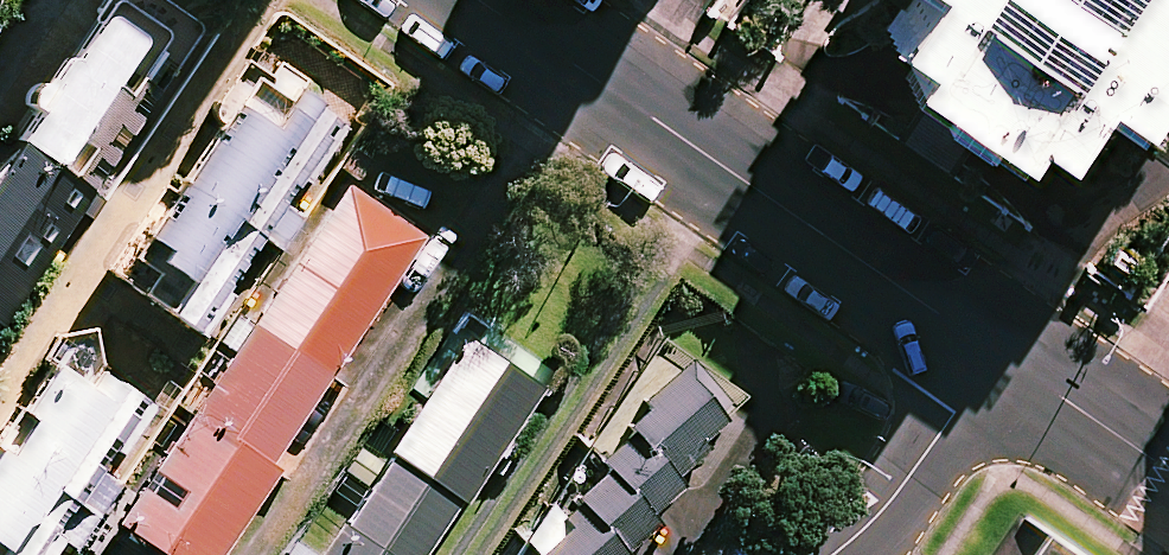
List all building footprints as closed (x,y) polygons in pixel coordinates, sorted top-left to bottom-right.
[(191,0),(116,0),(24,128),(104,185),(224,20),(191,0)] [(1139,102),(1160,71),(1168,77),(1168,0),(917,0),(903,20),(930,39),(916,60),(1022,133),(1035,115),(1064,134),(1103,77),(1139,102)] [(355,122),(268,60),(134,277),(208,327),(355,122)] [(17,140),(0,166),(0,323),(2,324),(79,209),(90,217),(103,197),(17,140)] [(378,187),(146,506),(215,554),(222,554),(451,239),(378,187)] [(472,338),(326,554),(426,554),(541,385),(472,338)] [(75,339),(0,450),(0,554),(59,554),(164,399),(75,339)] [(747,415),(673,357),(523,554),(641,554),(747,415)]
